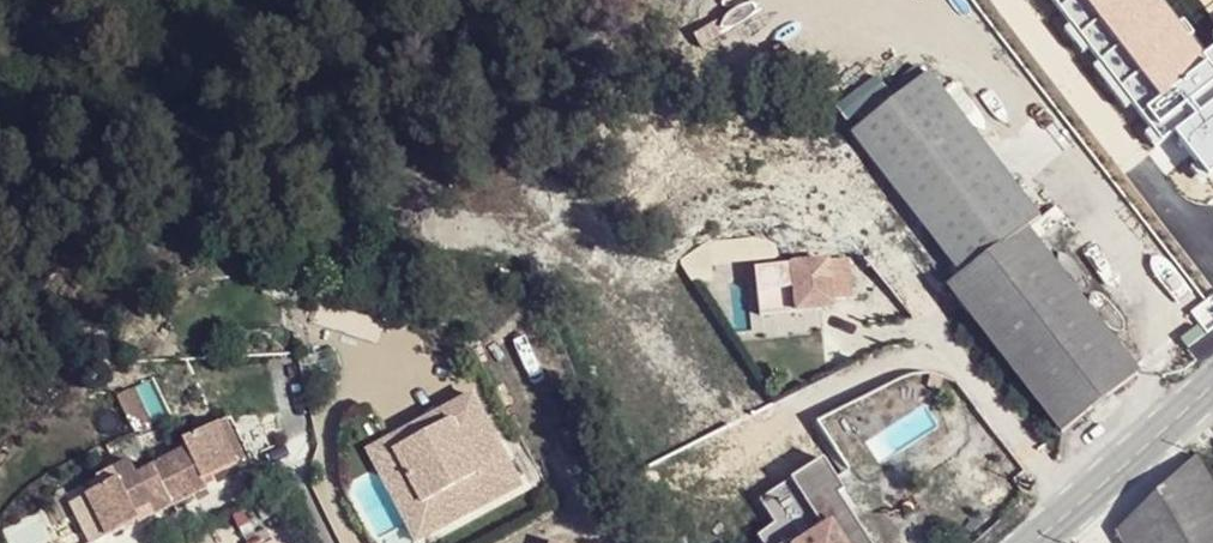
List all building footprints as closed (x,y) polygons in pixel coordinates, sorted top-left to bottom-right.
[(862,144),(945,93),(930,74),(853,133),(862,144)] [(1040,219),(945,93),(862,144),(960,279),(946,290),(1061,437),(1141,375),(1028,228),(1040,219)] [(1169,100),(1140,121),(1180,177),(1210,156),(1169,100)] [(843,254),(794,261),(798,294),(848,287),(843,254)] [(519,490),(466,397),(363,451),(413,542),(519,490)] [(81,495),(101,536),(134,521),(130,514),(148,506),(152,515),(202,491),(199,483),(234,466),(213,425),(179,443),(183,451),(148,468),(149,471),(131,479),(124,465),(108,473),(112,480),(81,495)] [(960,473),(990,449),(978,434),(948,457),(960,473)] [(904,456),(915,447),(909,439),(897,447),(904,456)] [(823,459),(760,500),(775,521),(757,535),(763,542),(872,542),(837,495),(844,490),(823,459)] [(1198,459),(1118,535),(1123,542),(1212,542),(1212,486),(1198,459)] [(267,531),(243,542),(273,542),(267,531)]
